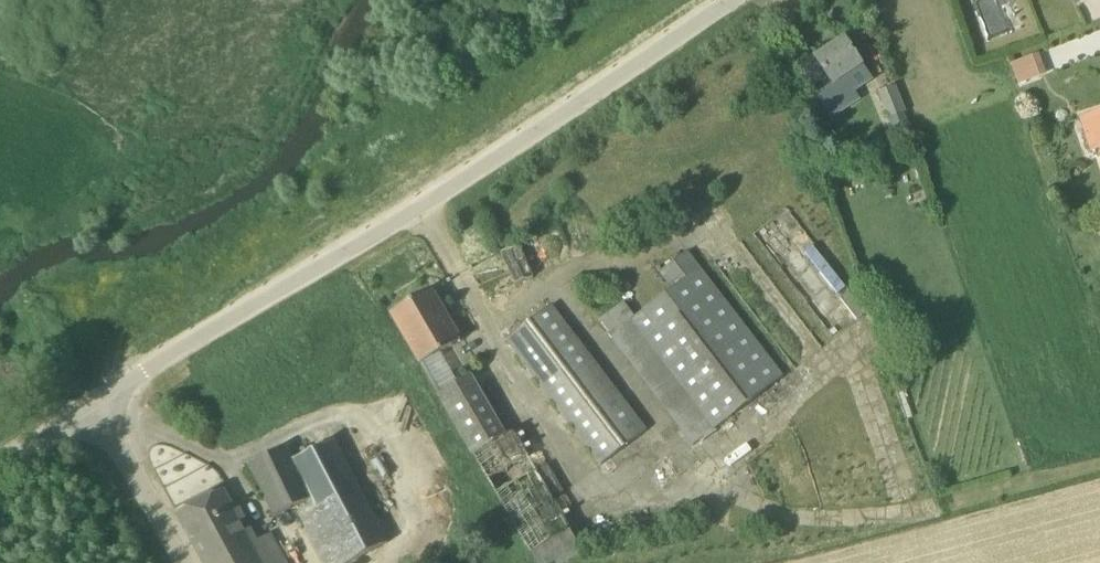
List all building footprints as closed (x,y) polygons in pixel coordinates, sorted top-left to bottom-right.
[(850,107),(845,99),(872,80),(863,66),(844,38),(815,57),(833,84),(817,95),(833,118),(850,107)] [(1015,82),(1047,77),(1044,54),(1012,59),(1015,82)] [(905,112),(895,87),(879,93),(889,118),(905,112)] [(1099,148),(1099,114),(1081,120),(1091,151),(1099,148)] [(534,277),(519,245),(501,253),(516,286),(534,277)] [(835,284),(840,280),(812,247),(807,251),(835,284)] [(613,342),(680,429),(693,447),(783,377),(687,252),(661,272),(673,288),(633,319),(620,302),(599,317),(616,340),(613,342)] [(421,365),(443,352),(461,341),(431,290),(391,313),(421,365)] [(647,431),(551,306),(506,340),(602,465),(647,431)] [(471,376),(438,394),(531,555),(572,532),(514,432),(506,437),(471,376)] [(298,513),(323,562),(351,562),(387,542),(336,440),(294,460),(287,446),(250,465),(276,517),(295,507),(311,500),(314,505),(298,513)] [(233,508),(223,489),(177,514),(204,562),(285,562),(270,536),(254,546),(233,508)]
